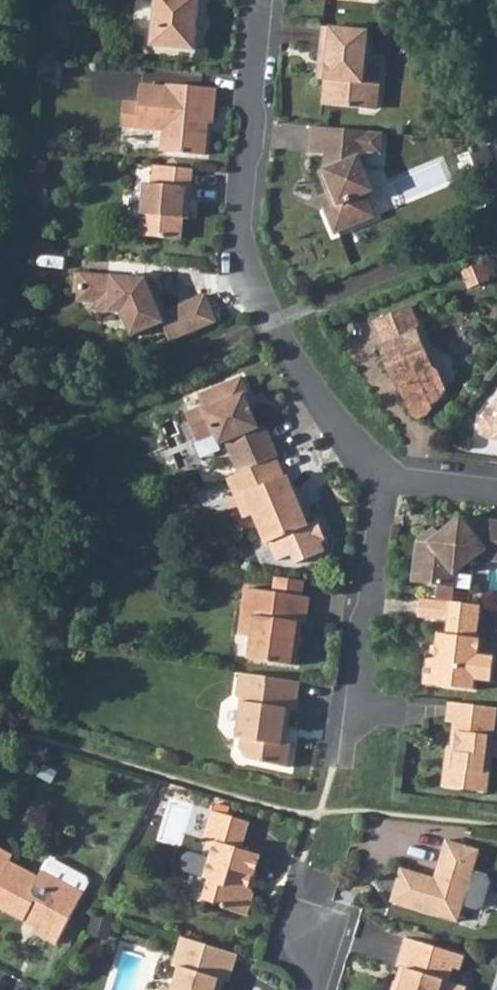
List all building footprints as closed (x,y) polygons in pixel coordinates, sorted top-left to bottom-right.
[(151,48),(195,52),(199,0),(155,0),(151,48)] [(370,32),(324,28),(322,59),(328,67),(324,107),(362,111),(368,104),(370,90),(366,85),(370,32)] [(123,103),(121,128),(163,132),(161,153),(204,157),(206,133),(201,133),(202,123),(212,124),(215,91),(166,86),(166,90),(139,87),(137,104),(123,103)] [(367,133),(313,128),(310,155),(324,156),(323,171),(317,173),(324,192),(329,190),(335,204),(322,210),(332,235),(372,218),(363,195),(372,191),(364,171),(365,153),(367,133)] [(367,133),(365,153),(380,155),(381,135),(367,133)] [(193,172),(152,168),(151,187),(144,187),(139,238),(181,243),(185,208),(189,209),(193,172)] [(163,329),(170,346),(216,326),(205,300),(166,316),(159,301),(154,303),(145,284),(79,278),(77,297),(83,306),(103,308),(111,319),(123,320),(132,342),(163,329)] [(410,309),(374,325),(384,348),(380,349),(393,379),(397,379),(411,416),(420,420),(428,416),(432,409),(431,405),(437,403),(445,392),(437,372),(433,371),(416,332),(418,328),(410,309)] [(226,446),(239,477),(274,462),(278,460),(265,429),(259,432),(245,399),(248,398),(241,381),(200,398),(204,410),(187,417),(199,444),(216,437),(220,448),(226,446)] [(475,436),(478,439),(490,440),(490,443),(496,444),(496,401),(495,401),(493,418),(481,416),(477,420),(475,436)] [(239,477),(228,481),(237,501),(246,497),(254,516),(266,547),(269,546),(277,565),(292,559),(296,568),(323,557),(319,547),(325,544),(317,525),(306,529),(286,480),(282,481),(274,462),(239,477)] [(246,497),(237,501),(244,521),(254,516),(246,497)] [(492,535),(493,524),(460,521),(428,546),(417,545),(412,585),(453,590),(454,578),(481,557),(487,563),(496,564),(496,535),(492,535)] [(275,581),(272,597),(302,601),(305,585),(275,581)] [(246,593),(242,620),(255,622),(251,642),(248,663),(296,670),(300,640),(297,640),(298,629),(306,629),(310,602),(302,601),(272,597),(246,593)] [(481,609),(421,602),(419,621),(447,624),(445,638),(438,637),(435,660),(427,659),(424,687),(473,693),(474,684),(488,686),(491,659),(478,657),(479,642),(474,641),(475,628),(478,628),(481,609)] [(242,620),(239,640),(251,642),(255,622),(242,620)] [(240,676),(238,686),(249,687),(250,677),(240,676)] [(249,687),(238,686),(237,698),(242,704),(239,719),(244,727),(240,749),(247,760),(287,769),(290,746),(284,745),(290,712),(295,713),(299,685),(250,677),(249,687)] [(495,712),(446,706),(444,726),(451,727),(449,743),(452,748),(452,755),(444,755),(441,790),(485,795),(495,712)] [(212,812),(204,840),(214,843),(204,879),(211,880),(205,900),(224,906),(224,908),(249,916),(256,895),(253,890),(250,888),(253,877),(256,878),(263,855),(242,849),(249,823),(212,812)] [(394,901),(445,917),(450,900),(466,905),(483,850),(451,840),(438,880),(404,868),(394,901)] [(21,919),(24,914),(29,914),(39,919),(32,932),(48,940),(57,924),(66,928),(84,892),(83,892),(88,883),(86,877),(52,859),(46,861),(38,877),(10,863),(13,856),(0,850),(0,909),(21,919)] [(450,900),(445,917),(460,922),(466,905),(450,900)] [(57,924),(48,940),(57,945),(66,928),(57,924)] [(181,937),(172,965),(178,967),(171,989),(222,989),(224,982),(229,983),(238,956),(181,937)] [(399,983),(398,982),(395,989),(445,989),(448,981),(453,982),(457,969),(463,970),(467,957),(408,938),(399,966),(404,968),(409,969),(404,985),(399,983)] [(463,989),(460,985),(453,982),(448,981),(445,989),(463,989)]
